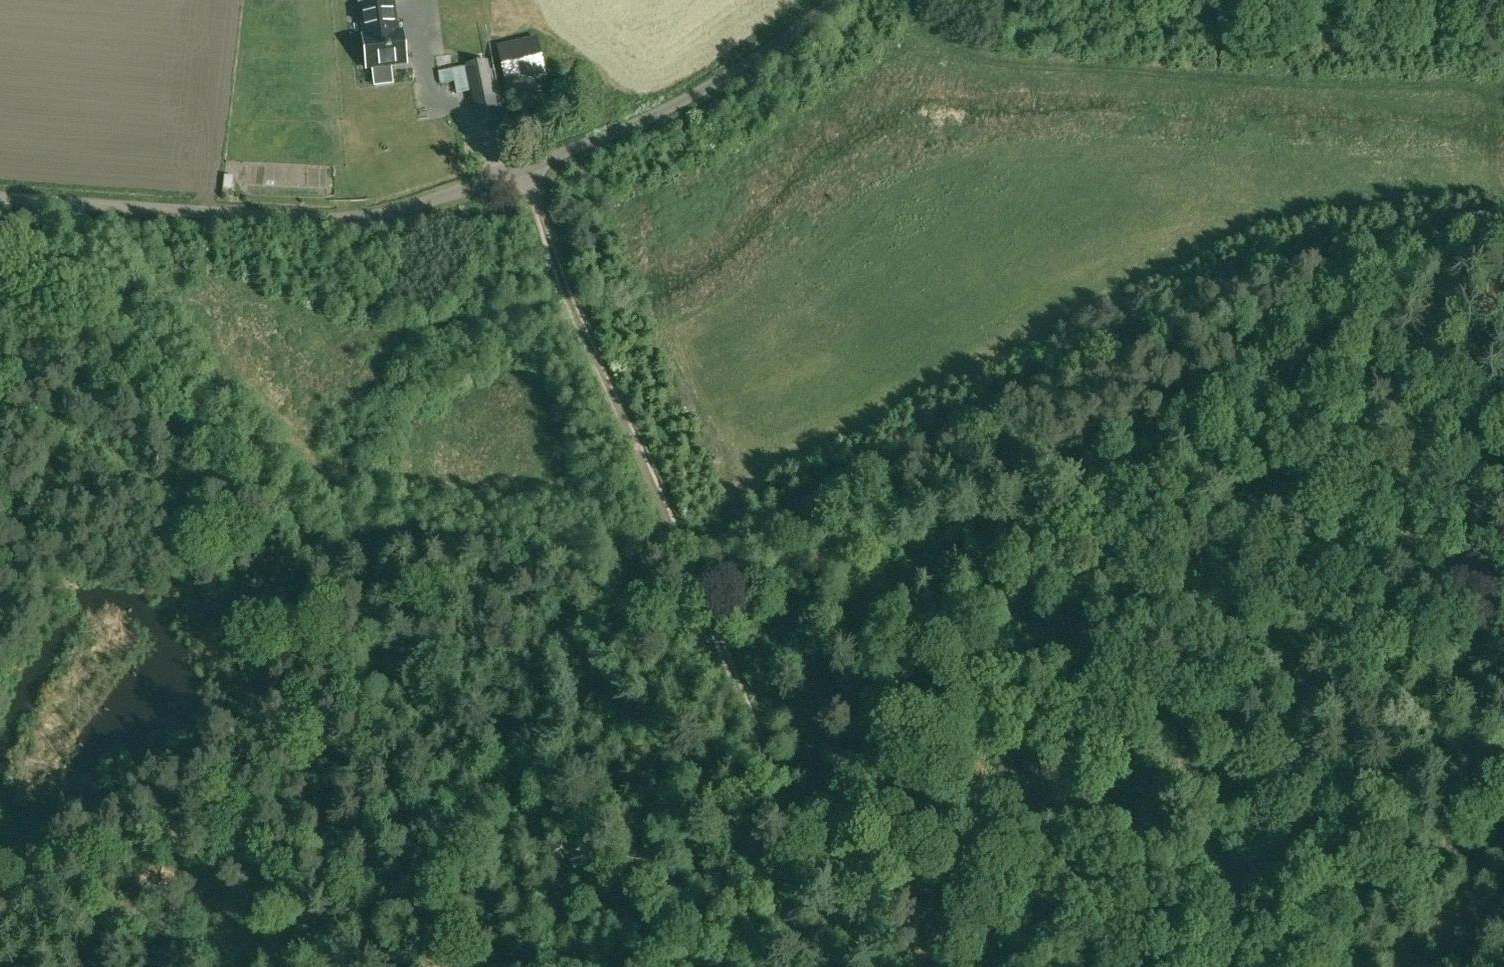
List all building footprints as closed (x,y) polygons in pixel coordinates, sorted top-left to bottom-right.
[(363,37),(367,68),(406,64),(402,32),(397,33),(393,0),(360,0),(365,37),(363,37)] [(496,47),(507,85),(544,75),(533,37),(496,47)] [(473,102),(495,98),(487,61),(466,65),(473,102)]
